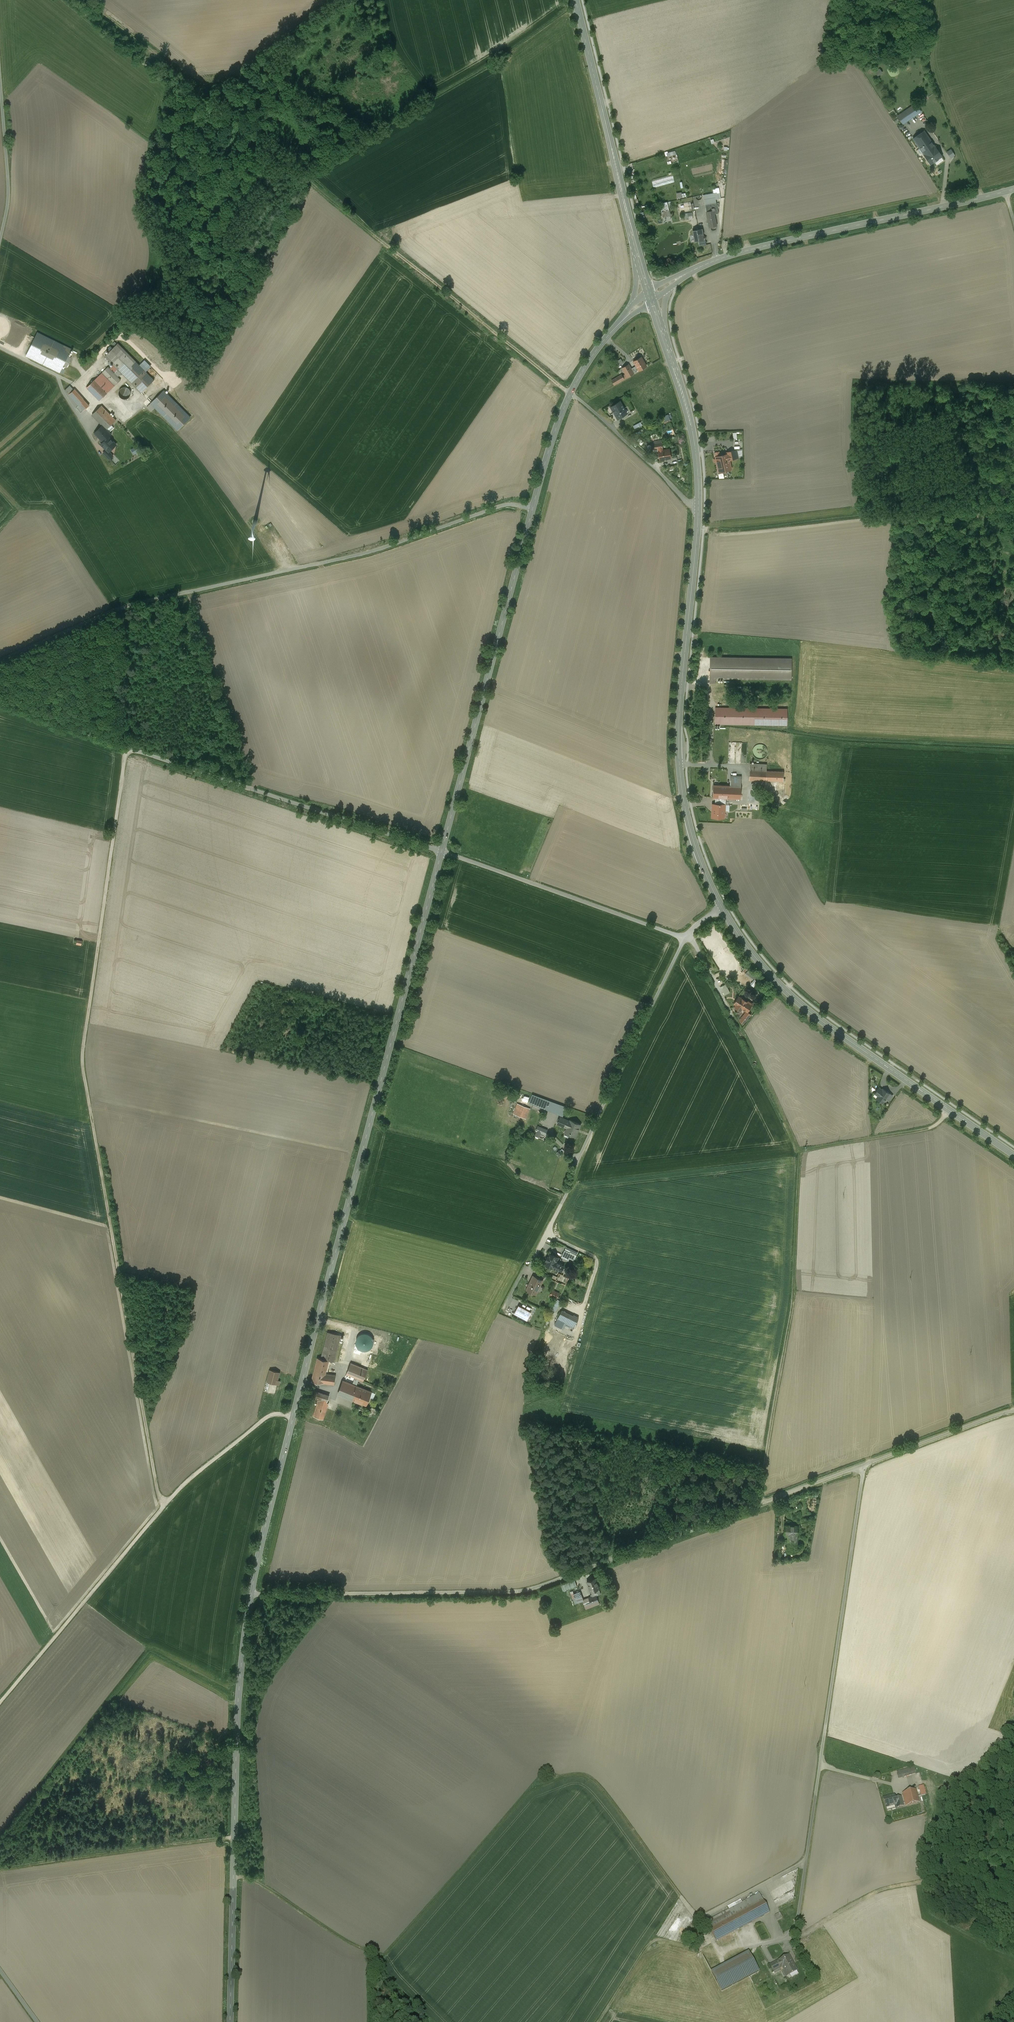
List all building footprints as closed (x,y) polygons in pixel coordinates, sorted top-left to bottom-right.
[(913,107),(898,117),(903,124),(921,112),(916,104),(913,107)] [(929,129),(914,139),(925,155),(936,148),(933,144),(938,141),(929,129)] [(936,148),(925,155),(931,164),(942,157),(936,148)] [(693,173),(714,170),(713,164),(692,167),(693,173)] [(675,181),(673,173),(669,174),(669,175),(651,179),(653,185),(675,181)] [(714,193),(703,195),(705,204),(716,202),(715,199),(715,197),(714,193)] [(690,210),(688,202),(679,204),(681,212),(690,210)] [(716,202),(705,204),(706,212),(713,210),(714,214),(719,213),(717,202),(716,202)] [(713,210),(706,212),(709,227),(717,226),(714,214),(713,210)] [(702,229),(693,230),(693,231),(694,235),(695,241),(698,240),(698,241),(703,240),(702,235),(703,235),(702,229)] [(70,349),(37,333),(26,355),(30,357),(39,362),(59,372),(63,365),(67,367),(71,358),(67,356),(70,349)] [(146,372),(118,343),(105,356),(110,361),(108,363),(110,365),(112,363),(114,365),(118,369),(122,373),(127,378),(142,393),(154,380),(146,372)] [(641,357),(634,361),(639,370),(646,366),(641,357)] [(631,369),(628,364),(622,368),(626,374),(627,377),(634,373),(631,369)] [(110,369),(114,374),(118,369),(114,365),(110,369)] [(121,380),(118,377),(114,374),(110,369),(108,367),(87,388),(100,401),(121,380)] [(620,375),(611,380),(614,385),(624,379),(623,376),(622,374),(620,375)] [(83,411),(89,406),(74,389),(73,390),(70,386),(65,390),(68,394),(83,411)] [(127,387),(125,387),(123,387),(122,388),(121,389),(120,390),(119,391),(119,393),(119,395),(119,396),(120,397),(122,398),(123,399),(125,399),(126,399),(128,398),(129,398),(130,396),(131,395),(131,393),(131,392),(130,390),(129,389),(128,388),(127,387)] [(190,418),(164,391),(147,408),(151,412),(155,407),(177,430),(190,418)] [(627,413),(620,401),(611,406),(618,418),(627,413)] [(116,420),(102,406),(101,406),(92,415),(102,425),(107,429),(116,420),(116,421),(116,420)] [(107,429),(102,425),(94,433),(103,442),(104,442),(109,437),(111,434),(107,429)] [(116,445),(109,437),(104,442),(103,442),(101,444),(107,450),(109,452),(116,445)] [(662,443),(651,444),(652,449),(658,448),(659,451),(663,450),(662,447),(663,447),(662,443)] [(659,451),(658,451),(660,459),(664,459),(667,459),(667,458),(671,458),(669,449),(663,450),(659,451)] [(109,452),(107,450),(103,453),(110,459),(113,456),(109,452)] [(735,450),(727,452),(727,454),(732,453),(733,457),(729,458),(730,461),(729,459),(737,458),(735,450)] [(727,454),(716,457),(719,472),(731,469),(730,461),(729,458),(733,457),(732,453),(727,454)] [(792,659),(710,657),(710,683),(715,683),(715,678),(791,679),(792,659)] [(787,709),(715,708),(715,723),(787,725),(787,709)] [(763,745),(762,744),(761,744),(760,744),(759,744),(757,744),(756,745),(755,746),(754,747),(753,748),(753,749),(753,750),(752,751),(753,752),(753,753),(753,754),(754,755),(754,756),(755,757),(756,758),(757,758),(758,759),(760,759),(761,759),(762,759),(763,758),(764,758),(765,757),(766,756),(766,755),(767,754),(767,753),(767,752),(767,751),(767,750),(767,749),(767,748),(766,747),(765,746),(764,745),(763,745)] [(767,770),(755,770),(754,780),(766,780),(767,771),(767,770)] [(784,772),(767,771),(766,780),(783,780),(784,772)] [(741,777),(728,776),(727,786),(741,786),(741,777)] [(727,786),(714,785),(713,797),(715,797),(722,797),(740,798),(741,786),(727,786)] [(722,797),(715,797),(715,804),(714,804),(713,812),(712,812),(712,817),(724,818),(724,811),(725,811),(725,804),(722,804),(722,797)] [(754,980),(757,975),(748,969),(745,974),(754,980)] [(721,986),(725,994),(731,992),(727,983),(721,986)] [(746,1001),(738,996),(734,1003),(736,1004),(735,1007),(741,1010),(742,1008),(747,1011),(752,1003),(747,1000),(746,1001)] [(747,1011),(740,1020),(744,1023),(751,1014),(747,1011)] [(893,1095),(883,1089),(882,1090),(878,1087),(874,1093),(878,1096),(876,1099),(883,1103),(886,1099),(889,1101),(893,1095)] [(548,1100),(532,1095),(529,1102),(545,1108),(548,1100)] [(567,1107),(548,1100),(545,1108),(557,1113),(560,1107),(566,1109),(567,1107)] [(530,1108),(517,1103),(513,1113),(526,1118),(530,1108)] [(566,1109),(560,1107),(557,1113),(563,1115),(566,1109)] [(570,1121),(560,1117),(557,1123),(567,1127),(565,1132),(575,1137),(580,1124),(570,1120),(570,1121)] [(547,1130),(538,1126),(536,1130),(537,1131),(535,1135),(539,1137),(541,1132),(545,1134),(547,1130)] [(570,1252),(565,1250),(563,1253),(570,1257),(569,1258),(574,1260),(577,1255),(570,1251),(570,1252)] [(558,1257),(554,1255),(550,1253),(548,1256),(547,1256),(546,1260),(547,1260),(545,1264),(553,1268),(553,1267),(559,1270),(562,1263),(556,1261),(558,1257)] [(543,1280),(533,1275),(526,1289),(536,1294),(543,1280)] [(530,1313),(518,1307),(514,1314),(526,1320),(530,1313)] [(575,1317),(562,1310),(558,1318),(566,1322),(572,1324),(575,1317)] [(328,1332),(321,1358),(329,1360),(334,1362),(341,1335),(328,1332)] [(369,1334),(368,1334),(367,1333),(366,1333),(365,1333),(364,1333),(363,1334),(361,1334),(361,1335),(360,1335),(359,1336),(358,1338),(358,1339),(358,1340),(358,1342),(359,1343),(359,1344),(360,1344),(360,1345),(361,1346),(362,1346),(363,1347),(364,1347),(365,1347),(366,1347),(368,1347),(368,1346),(369,1346),(370,1345),(371,1344),(371,1343),(372,1342),(372,1341),(372,1340),(372,1339),(372,1338),(372,1337),(371,1336),(370,1335),(369,1334)] [(321,1358),(318,1357),(312,1381),(334,1384),(336,1375),(326,1373),(329,1360),(321,1358)] [(368,1369),(351,1363),(346,1374),(359,1379),(363,1381),(368,1369)] [(279,1372),(270,1369),(267,1382),(277,1384),(279,1385),(280,1380),(277,1380),(279,1372)] [(352,1384),(344,1380),(338,1393),(353,1399),(359,1386),(357,1385),(352,1384)] [(372,1391),(359,1386),(353,1399),(353,1400),(366,1405),(372,1391)] [(328,1398),(311,1392),(310,1397),(319,1400),(314,1416),(322,1418),(325,1408),(328,1398)] [(798,1526),(785,1525),(785,1533),(789,1533),(788,1550),(796,1551),(797,1534),(798,1526)] [(595,1578),(587,1581),(592,1594),(590,1594),(591,1596),(596,1595),(601,1593),(595,1578)] [(580,1591),(574,1594),(575,1597),(573,1598),(575,1603),(583,1601),(586,1608),(599,1603),(596,1595),(591,1596),(589,1597),(583,1600),(580,1591)] [(910,1768),(900,1771),(901,1774),(901,1773),(902,1777),(912,1775),(910,1768)] [(924,1784),(919,1786),(922,1796),(927,1794),(924,1784)] [(916,1790),(903,1794),(906,1806),(919,1802),(916,1790)] [(894,1796),(884,1799),(886,1807),(896,1805),(896,1804),(895,1799),(894,1796)] [(901,1797),(895,1799),(896,1804),(896,1805),(897,1808),(903,1806),(901,1797)] [(759,1894),(706,1922),(716,1941),(769,1912),(759,1894)] [(775,1915),(777,1920),(784,1918),(781,1912),(775,1915)] [(758,1972),(748,1952),(711,1972),(722,1991),(749,1977),(758,1972)] [(779,1962),(771,1966),(770,1966),(774,1972),(781,1968),(786,1977),(797,1971),(793,1964),(793,1963),(792,1963),(791,1960),(788,1956),(779,1961),(779,1962)]
